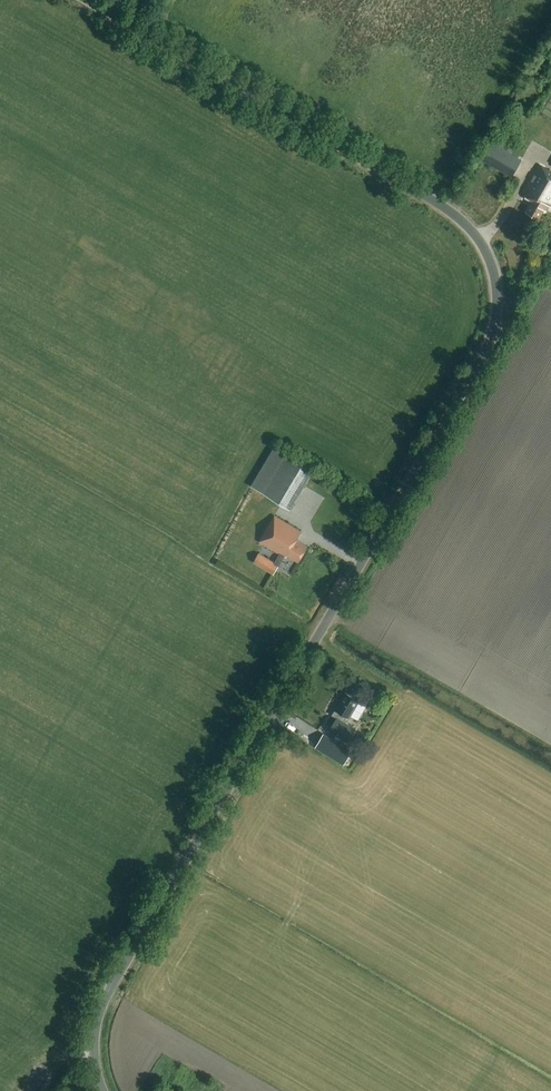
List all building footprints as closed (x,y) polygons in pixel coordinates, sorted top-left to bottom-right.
[(521,160),(493,144),(483,160),(511,176),(521,160)] [(473,170),(489,177),(492,171),(476,164),(473,170)] [(541,167),(524,196),(532,200),(526,211),(539,219),(545,209),(547,210),(550,202),(550,173),(541,167)] [(313,471),(274,448),(252,486),(290,509),(313,471)] [(301,531),(275,516),(260,541),(280,553),(275,562),(259,553),(254,562),(274,574),(285,556),(298,564),(308,547),(295,540),(301,531)] [(241,556),(235,566),(256,577),(262,568),(241,556)] [(329,731),(348,742),(356,729),(346,723),(349,718),(350,719),(360,701),(346,693),(332,716),(336,719),(329,731)] [(330,756),(338,743),(321,734),(314,747),(330,756)] [(289,738),(286,743),(296,748),(299,743),(289,738)]
